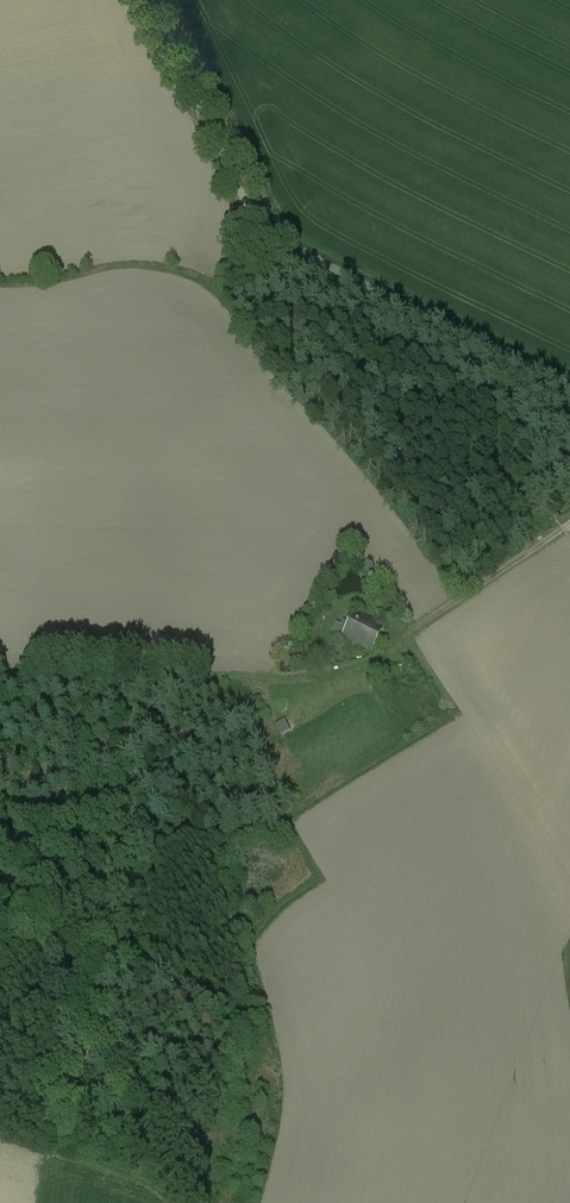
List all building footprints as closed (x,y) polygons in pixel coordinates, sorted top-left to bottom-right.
[(385,632),(356,617),(345,638),(366,649),(372,638),(379,642),(385,632)] [(279,735),(289,731),(284,720),(275,723),(279,735)]
